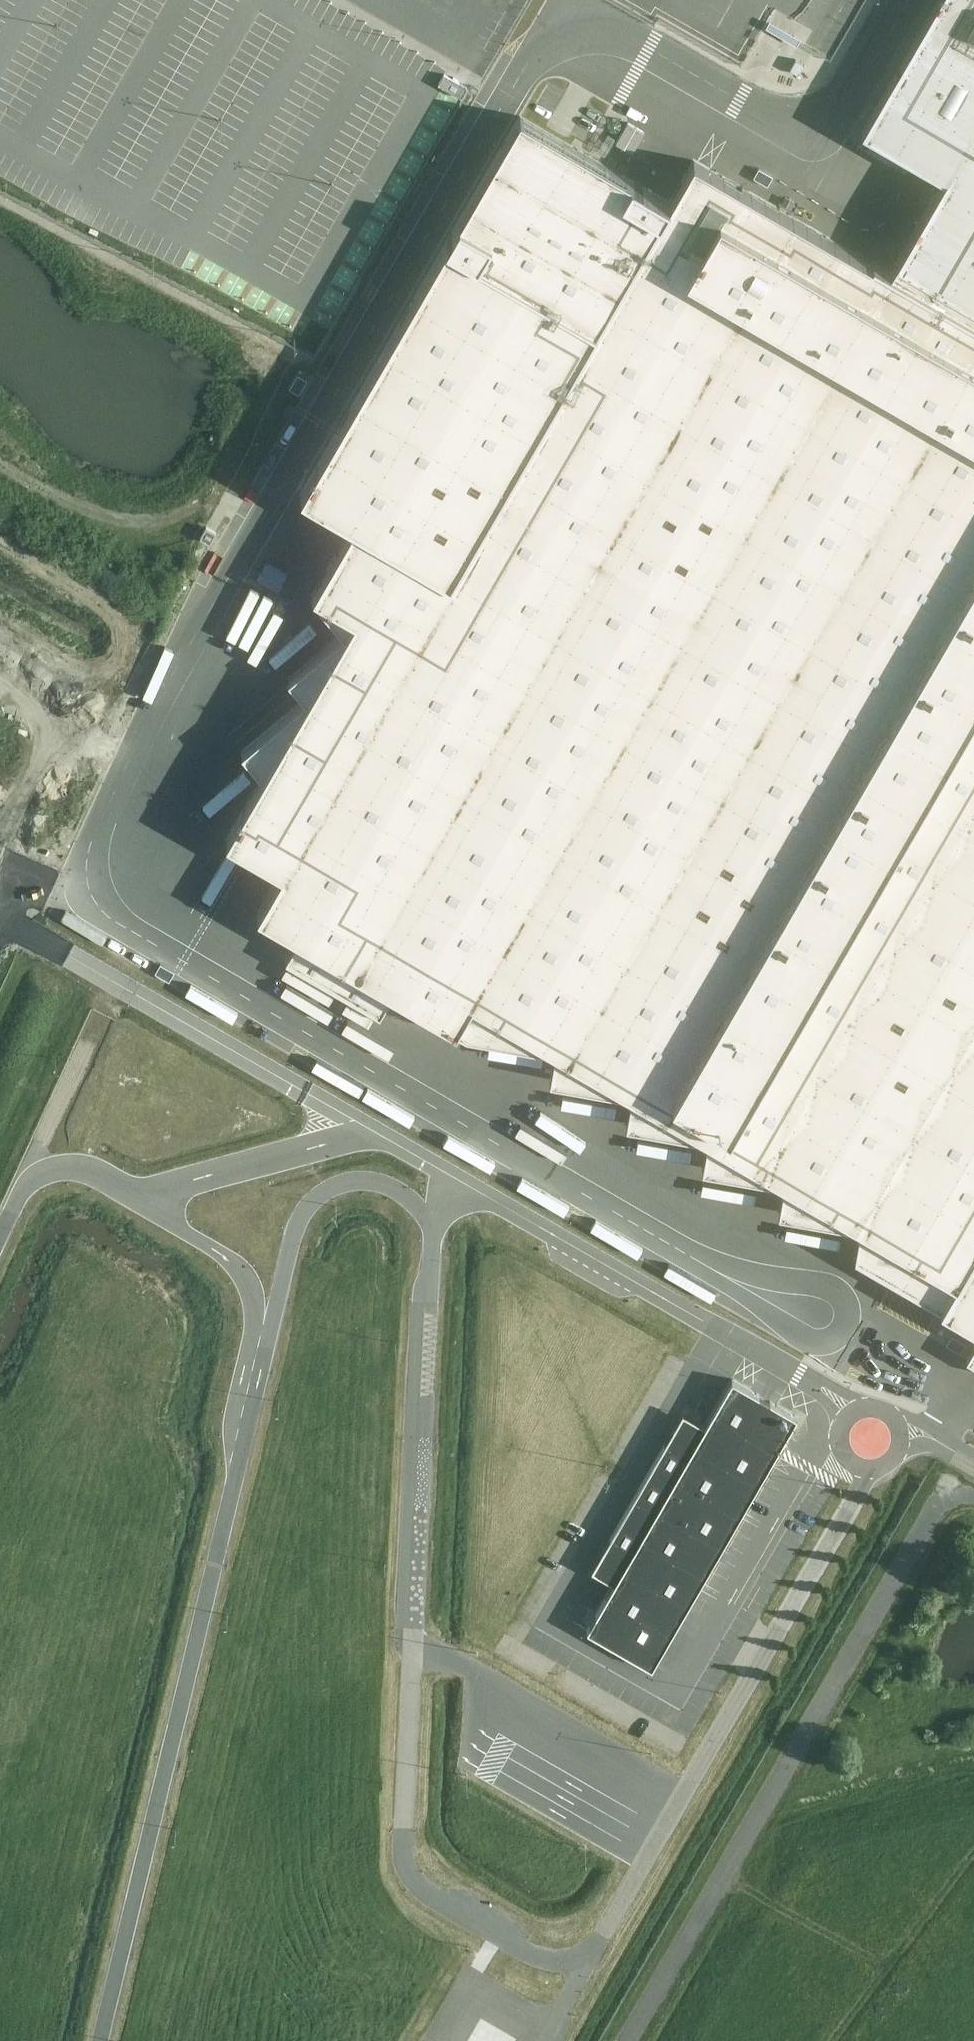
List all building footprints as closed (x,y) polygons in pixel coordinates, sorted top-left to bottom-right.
[(899,267),(973,309),(973,0),(938,0),(867,124),(953,174),(899,267)] [(924,1309),(973,1223),(973,309),(899,267),(690,147),(664,192),(522,108),(296,506),(316,518),(278,592),(201,754),(224,780),(186,844),(241,877),(218,919),(265,945),(255,963),(352,1015),(365,993),(436,1034),(533,1054),(528,1083),(613,1099),(608,1128),(691,1143),(686,1174),(770,1191),(765,1218),(842,1237),(837,1261),(924,1309)] [(924,1309),(970,1336),(973,1338),(973,1223),(924,1309)] [(970,1336),(954,1362),(973,1373),(973,1338),(970,1336)] [(729,1378),(703,1423),(683,1413),(588,1571),(612,1585),(584,1631),(647,1668),(795,1416),(729,1378)]
